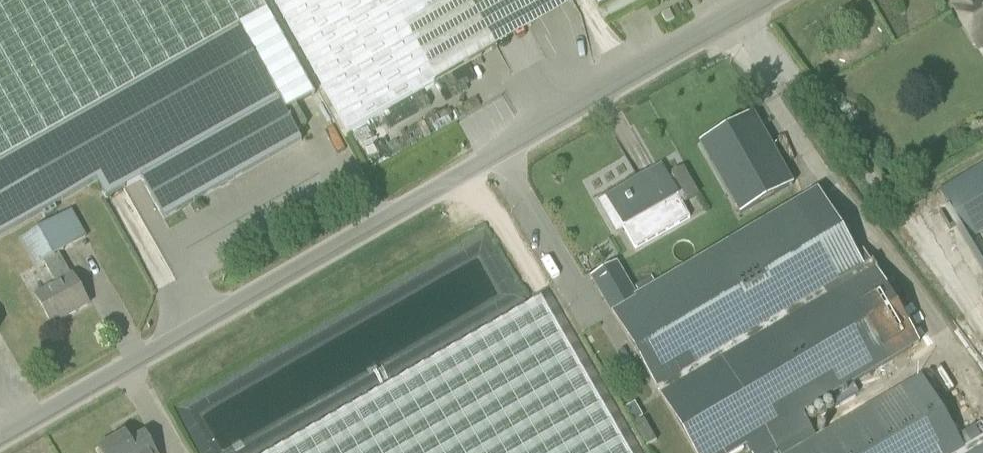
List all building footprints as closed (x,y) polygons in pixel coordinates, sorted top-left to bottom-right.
[(241,35),(289,118),(318,102),(271,18),(261,0),(0,0),(0,172),(241,35)] [(349,133),(497,49),(470,0),(274,0),(349,133)] [(599,9),(615,0),(594,0),(599,9)] [(953,1),(957,8),(955,9),(965,27),(976,47),(981,44),(982,48),(982,0),(955,0),(953,1)] [(98,187),(108,204),(143,184),(166,224),(304,147),(289,118),(241,35),(0,172),(0,243),(98,187)] [(818,69),(816,79),(826,81),(828,71),(818,69)] [(700,144),(740,215),(793,186),(753,114),(700,144)] [(940,192),(969,240),(982,232),(982,166),(940,192)] [(690,219),(686,213),(682,205),(698,196),(683,169),(661,181),(655,171),(600,202),(612,223),(619,219),(633,243),(636,249),(690,219)] [(87,237),(74,214),(24,241),(37,265),(44,261),(57,284),(36,296),(52,324),(89,304),(73,276),(69,278),(56,254),(87,237)] [(455,263),(419,279),(423,287),(453,274),(457,280),(490,265),(483,250),(493,245),(490,237),(451,254),(455,263)] [(616,264),(592,278),(606,302),(613,315),(633,303),(630,298),(634,295),(616,264)] [(633,303),(613,315),(658,390),(682,376),(682,377),(684,376),(640,302),(641,302),(640,300),(638,301),(633,304),(633,303)] [(280,452),(626,452),(540,304),(280,452)] [(174,400),(197,452),(234,452),(255,444),(278,417),(280,416),(292,403),(295,402),(303,393),(333,380),(328,370),(333,364),(335,365),(339,375),(342,374),(354,359),(359,357),(354,346),(353,345),(345,326),(269,358),(267,353),(259,357),(263,366),(249,372),(246,369),(174,400)] [(644,419),(634,425),(646,446),(656,440),(644,419)] [(957,436),(964,448),(982,437),(982,427),(980,422),(957,436)] [(130,443),(125,434),(99,450),(101,452),(157,452),(145,433),(130,443)]
